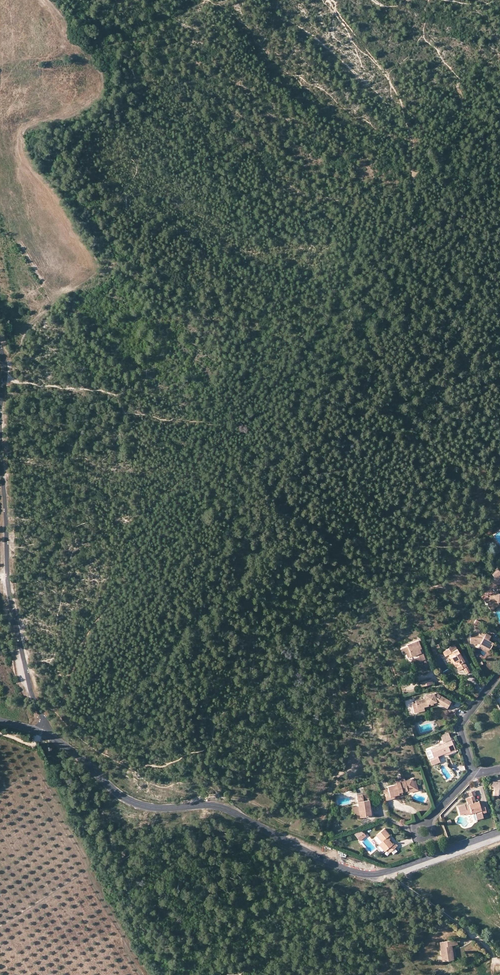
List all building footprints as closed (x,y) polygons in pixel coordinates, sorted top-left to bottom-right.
[(497,586),(496,584),(492,587),(495,593),(483,600),(487,606),(489,604),(492,607),(499,602),(499,586),(497,586)] [(499,602),(492,607),(489,604),(487,606),(490,611),(499,605),(499,602)] [(494,634),(482,627),(478,634),(470,634),(470,643),(480,644),(489,649),(493,643),(490,641),(488,640),(490,636),(492,637),(494,634)] [(425,659),(418,640),(406,645),(407,647),(401,649),(403,654),(405,653),(407,658),(411,657),(418,654),(420,661),(425,659)] [(441,652),(438,645),(434,647),(432,644),(430,646),(434,655),(441,652)] [(454,645),(443,652),(445,656),(449,654),(454,662),(453,663),(455,667),(459,664),(461,667),(462,666),(466,673),(470,671),(454,645)] [(414,664),(420,661),(418,654),(411,657),(414,664)] [(415,700),(415,703),(415,704),(417,709),(423,707),(429,706),(429,704),(433,703),(436,702),(447,709),(450,702),(436,694),(423,696),(424,698),(415,700)] [(450,739),(448,733),(440,736),(443,743),(450,739)] [(454,749),(451,741),(426,751),(431,765),(439,762),(438,758),(437,756),(454,749)] [(455,752),(454,749),(437,756),(438,758),(455,752)] [(413,782),(412,778),(396,784),(396,785),(388,788),(388,790),(382,792),(385,802),(391,800),(390,797),(395,796),(399,795),(399,793),(402,793),(402,792),(408,791),(407,790),(415,788),(413,782)] [(415,781),(413,782),(415,788),(407,790),(408,791),(408,793),(418,790),(415,781)] [(369,803),(368,798),(363,799),(362,796),(357,796),(359,807),(360,817),(357,817),(357,819),(361,818),(361,817),(373,816),(372,807),(371,807),(371,803),(369,803)] [(476,802),(474,796),(469,798),(466,799),(468,805),(465,806),(465,805),(457,808),(460,814),(465,813),(470,811),(471,814),(474,813),(477,820),(483,818),(482,814),(486,813),(484,804),(480,806),(479,803),(479,801),(476,802)] [(411,820),(405,820),(405,823),(414,821),(413,813),(410,813),(411,820)] [(390,835),(384,829),(377,836),(382,842),(378,845),(384,852),(387,850),(390,853),(397,846),(394,843),(393,844),(389,840),(387,838),(388,836),(390,835)] [(456,940),(439,942),(442,961),(453,959),(452,946),(457,945),(456,940)]
